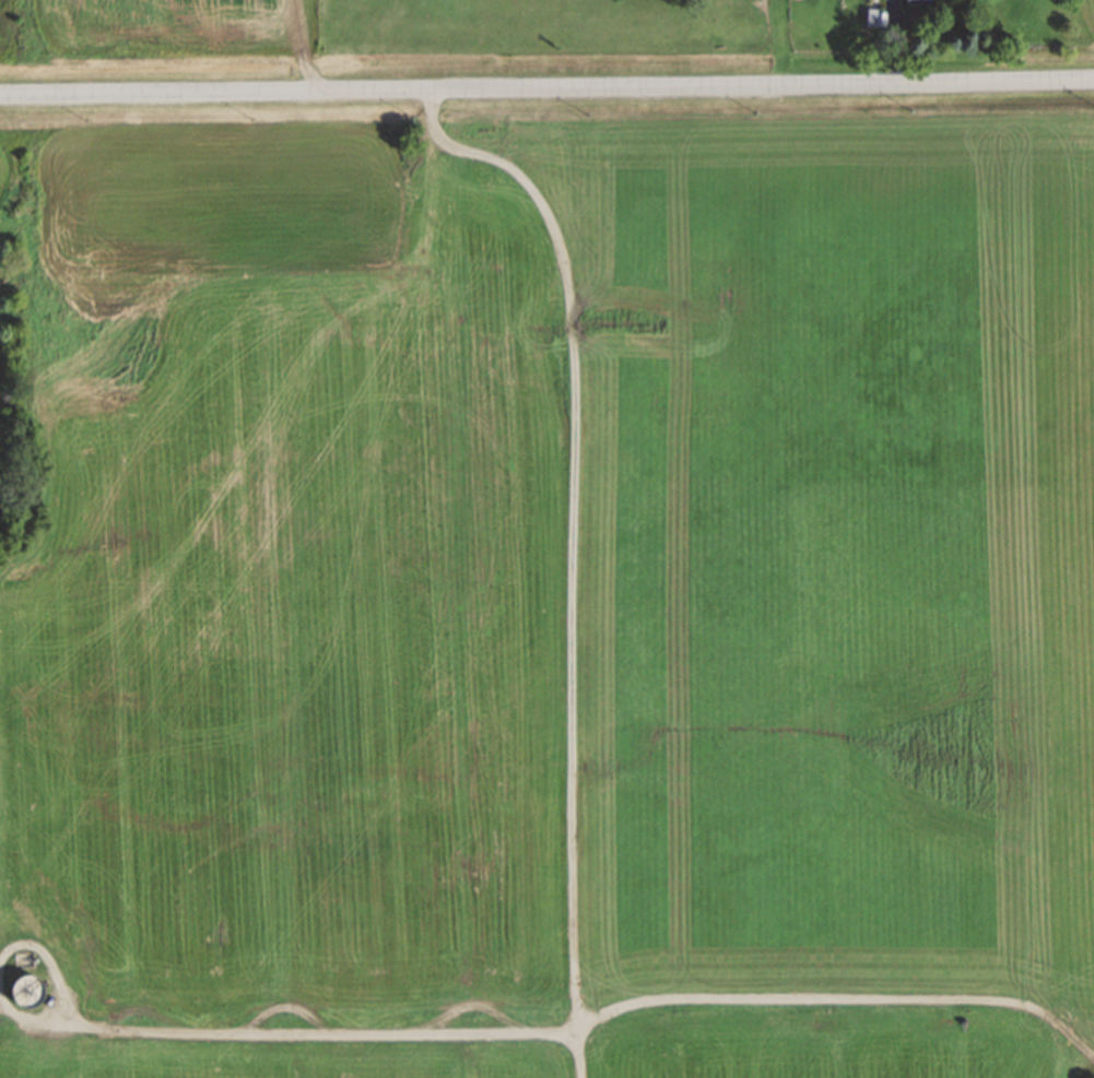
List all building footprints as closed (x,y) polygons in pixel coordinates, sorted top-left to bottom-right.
[(865,26),(884,26),(884,10),(865,10),(865,26)] [(6,993),(26,1009),(42,989),(23,973),(6,993)]
